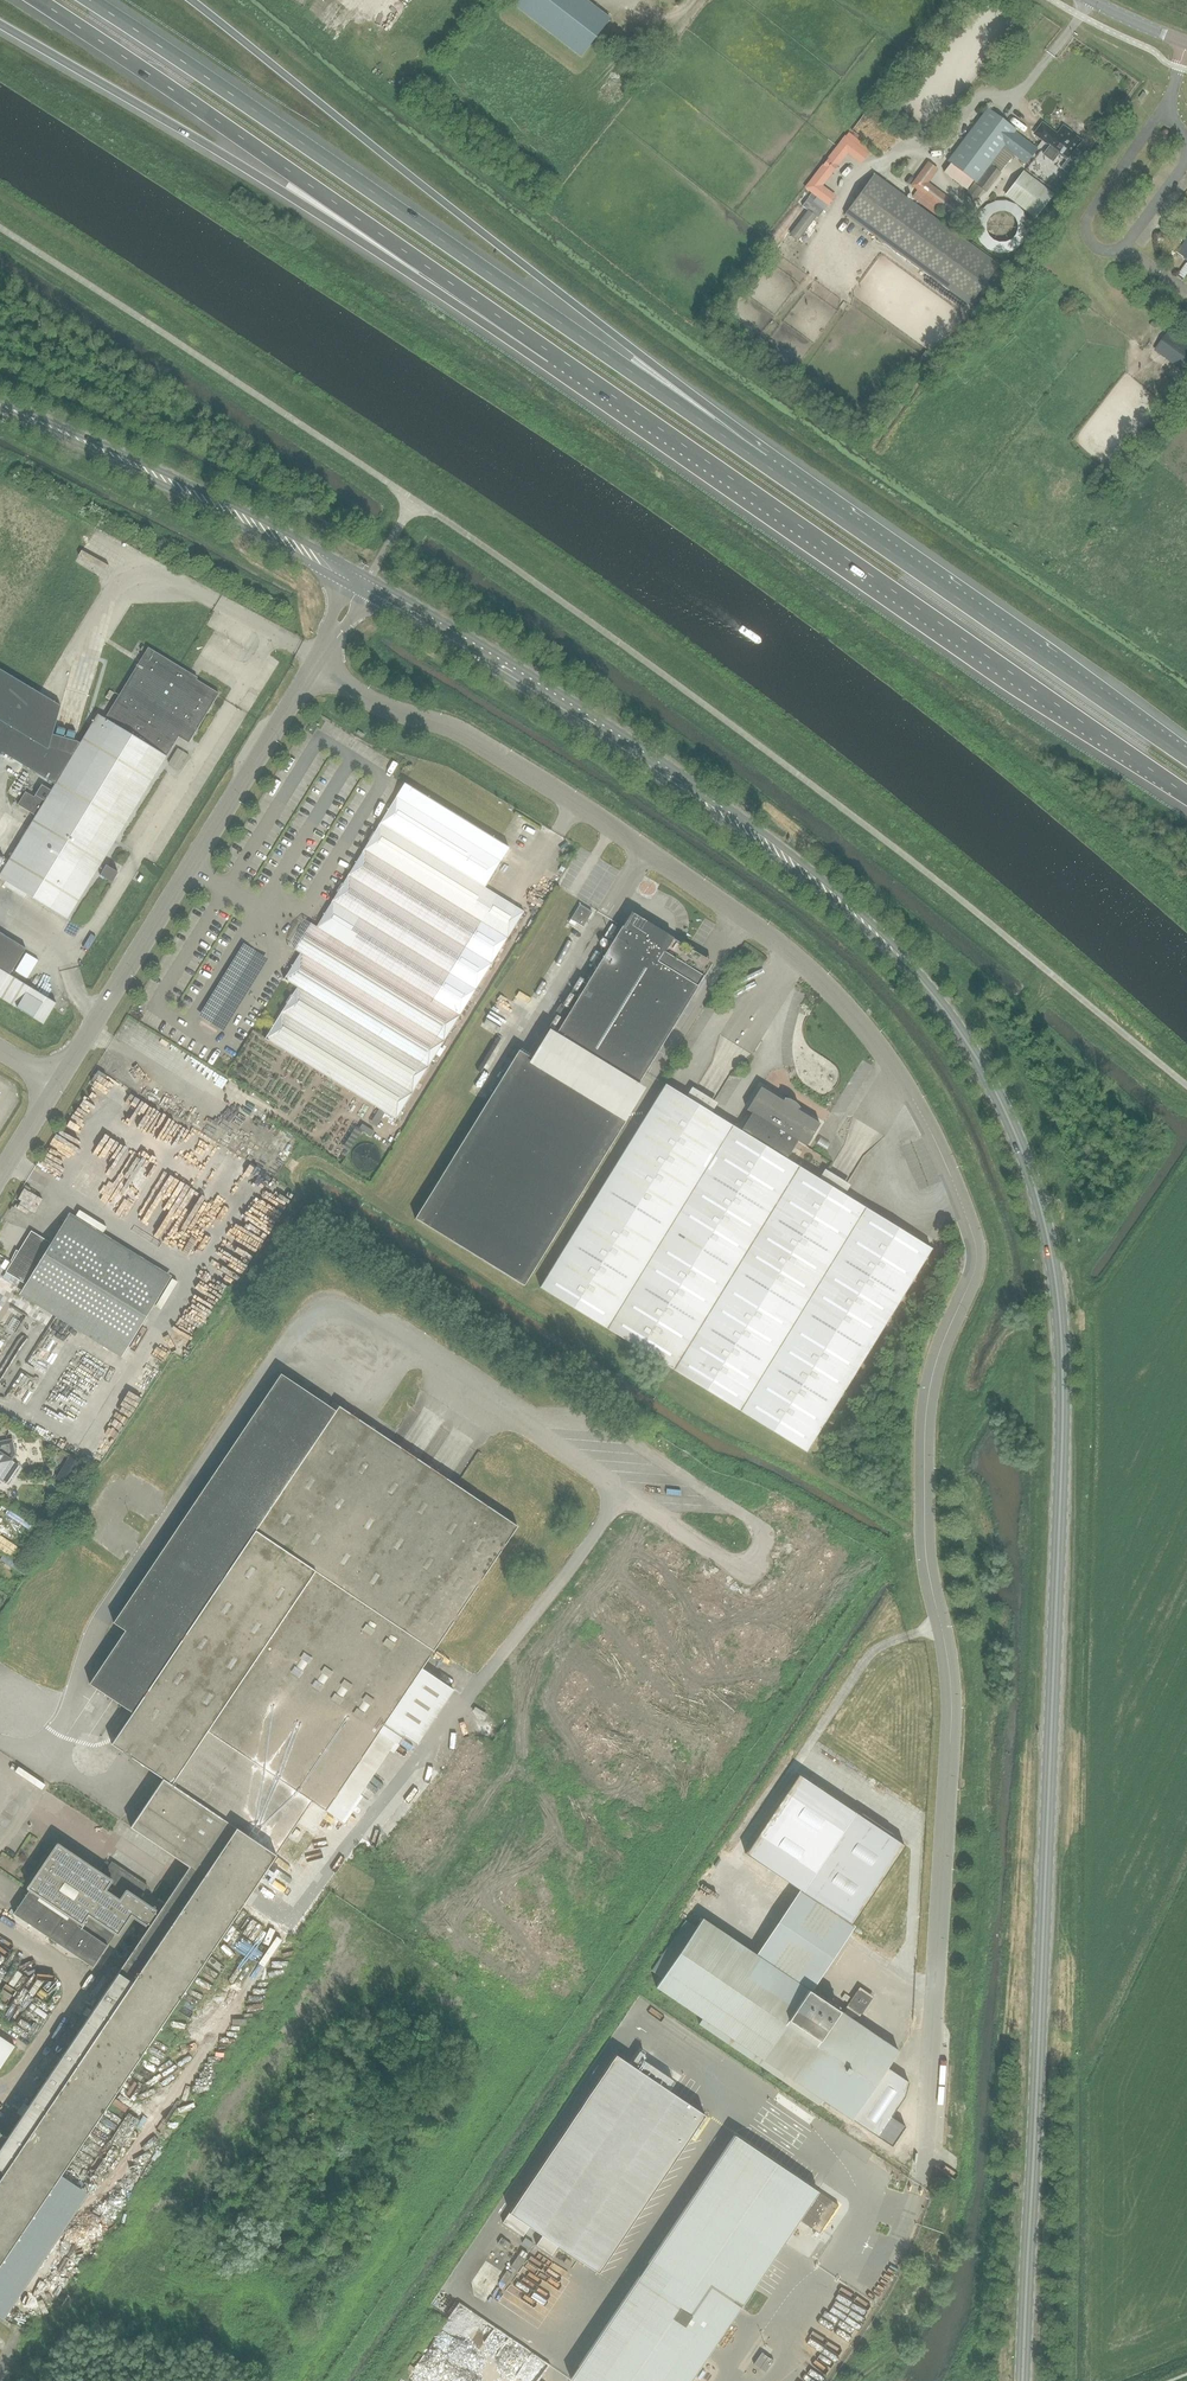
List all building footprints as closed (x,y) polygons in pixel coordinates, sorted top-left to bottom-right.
[(610,19),(586,0),(520,0),(516,6),(581,57),(610,19)] [(1016,130),(988,108),(947,162),(986,191),(1014,155),(1026,164),(1037,149),(1015,132),(1016,130)] [(1058,132),(1045,122),(1036,134),(1050,145),(1043,155),(1052,162),(1060,152),(1068,158),(1075,149),(1081,141),(1071,133),(1072,132),(1063,126),(1058,132)] [(869,153),(847,136),(830,158),(837,163),(847,150),(851,150),(864,160),(869,153)] [(1068,158),(1061,168),(1069,174),(1084,155),(1075,149),(1068,158)] [(939,169),(921,156),(904,180),(911,185),(910,186),(960,222),(967,212),(928,183),(939,169)] [(817,196),(829,204),(834,198),(821,188),(821,183),(831,170),(824,165),(807,187),(813,192),(817,196)] [(1004,194),(1034,218),(1053,193),(1023,170),(1004,194)] [(999,265),(876,174),(845,215),(969,306),(999,265)] [(973,186),(964,198),(974,205),(982,193),(973,186)] [(813,192),(808,197),(813,201),(817,196),(813,192)] [(808,199),(802,206),(808,211),(810,212),(816,205),(808,199)] [(808,211),(790,234),(798,240),(816,217),(810,212),(808,211)] [(1176,253),(1186,261),(1186,237),(1176,253)] [(1154,351),(1179,369),(1186,358),(1186,344),(1169,331),(1154,351)] [(0,875),(0,878),(6,882),(26,895),(67,919),(178,738),(180,734),(191,740),(219,694),(189,675),(190,673),(148,648),(105,719),(98,715),(81,743),(54,787),(52,791),(42,785),(34,797),(25,792),(18,805),(36,816),(0,875)] [(44,747),(48,749),(52,734),(61,706),(0,669),(0,721),(44,747)] [(1,752),(3,753),(49,781),(48,783),(54,787),(81,743),(77,741),(52,734),(48,749),(44,747),(0,721),(0,754),(1,752)] [(62,726),(59,733),(67,736),(70,729),(62,726)] [(169,763),(180,770),(189,756),(178,749),(169,763)] [(380,824),(364,850),(508,938),(524,913),(484,888),(509,848),(405,783),(380,824)] [(284,980),(254,1029),(370,1102),(396,1118),(508,938),(364,850),(318,925),(304,917),(300,923),(294,920),(285,935),(291,938),(287,945),(300,954),(284,980)] [(118,872),(106,865),(100,875),(112,882),(118,872)] [(585,926),(594,912),(581,904),(572,919),(585,926)] [(629,916),(573,1007),(553,1038),(635,1089),(710,966),(629,916)] [(26,948),(0,932),(0,997),(44,1024),(56,1003),(10,975),(26,948)] [(370,1102),(254,1029),(237,1055),(354,1128),(370,1102)] [(628,1118),(519,1050),(415,1219),(524,1286),(628,1118)] [(665,1085),(573,1235),(540,1287),(806,1452),(932,1249),(785,1159),(797,1141),(806,1146),(820,1123),(761,1087),(747,1110),(752,1113),(741,1131),(665,1085)] [(16,1222),(29,1200),(23,1196),(19,1194),(16,1198),(20,1200),(9,1218),(16,1222)] [(108,1207),(130,1218),(136,1206),(114,1195),(108,1207)] [(31,1231),(6,1272),(127,1348),(165,1287),(63,1224),(51,1243),(31,1231)] [(2,1382),(8,1385),(13,1374),(7,1371),(2,1382)] [(310,1803),(324,1813),(326,1811),(327,1810),(343,1821),(395,1743),(398,1745),(405,1735),(418,1743),(454,1690),(422,1668),(517,1527),(339,1407),(337,1410),(281,1372),(113,1623),(125,1631),(89,1685),(132,1714),(110,1746),(162,1780),(129,1829),(187,1868),(243,1906),(275,1857),(274,1856),(296,1824),(310,1803)] [(7,1483),(19,1466),(11,1460),(15,1454),(12,1440),(0,1443),(0,1478),(7,1483)] [(69,1456),(56,1478),(67,1485),(80,1463),(69,1456)] [(798,1774),(746,1853),(803,1892),(856,1813),(798,1774)] [(905,1846),(856,1813),(803,1892),(806,1894),(852,1925),(905,1846)] [(153,1913),(135,1902),(147,1885),(112,1862),(101,1879),(57,1849),(31,1889),(15,1912),(95,1966),(108,1947),(117,1933),(131,1912),(146,1923),(153,1913)] [(60,2177),(243,1906),(187,1868),(155,1915),(153,1913),(146,1923),(149,1925),(5,2139),(60,2177)] [(806,1894),(763,1958),(808,1989),(817,1995),(861,1931),(852,1925),(806,1894)] [(702,1918),(655,1987),(702,2019),(698,2024),(819,2105),(822,2100),(852,2119),(877,2136),(903,2096),(906,2080),(887,2067),(887,2066),(898,2050),(807,1989),(759,1957),(702,1918)] [(860,1987),(842,2012),(856,2021),(873,1996),(860,1987)] [(609,2048),(501,2207),(520,2220),(542,2234),(558,2245),(591,2268),(699,2109),(609,2048)] [(891,2116),(877,2136),(892,2146),(906,2126),(891,2116)] [(734,2135),(570,2378),(575,2380),(690,2380),(799,2219),(819,2233),(838,2205),(734,2135)] [(0,2136),(0,2266),(60,2177),(5,2139),(0,2136)] [(146,2146),(133,2177),(142,2181),(155,2149),(146,2146)] [(62,2175),(0,2267),(0,2315),(4,2318),(88,2193),(62,2175)] [(501,2207),(494,2216),(514,2230),(520,2220),(501,2207)] [(542,2234),(535,2244),(551,2254),(558,2245),(542,2234)] [(533,2243),(525,2237),(522,2243),(530,2248),(533,2243)] [(528,2254),(522,2250),(511,2266),(517,2270),(528,2254)] [(507,2270),(500,2281),(506,2284),(513,2274),(507,2270)] [(762,2352),(754,2364),(765,2372),(773,2360),(762,2352)]
